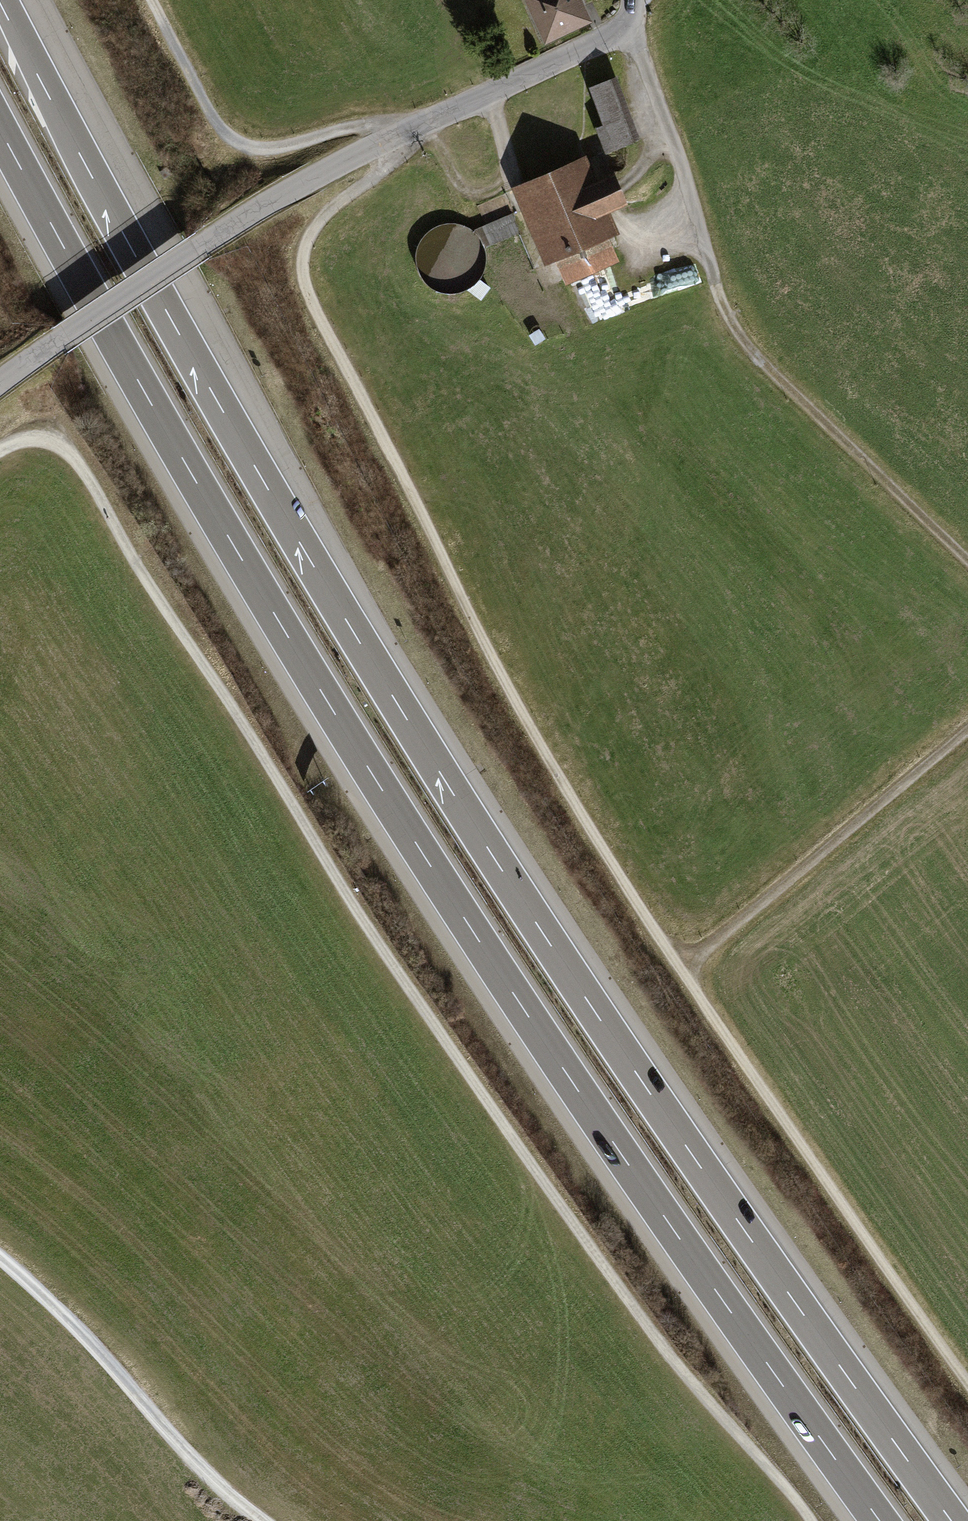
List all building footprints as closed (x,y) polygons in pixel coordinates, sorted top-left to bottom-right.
[(513,4),(534,48),(582,25),(571,0),(520,0),(513,4)] [(613,84),(592,92),(606,129),(597,132),(604,152),(634,141),(613,84)] [(585,162),(514,192),(545,265),(555,261),(563,280),(612,259),(604,240),(614,236),(604,214),(618,208),(608,183),(596,188),(585,162)] [(488,247),(522,233),(513,213),(479,227),(488,247)]
